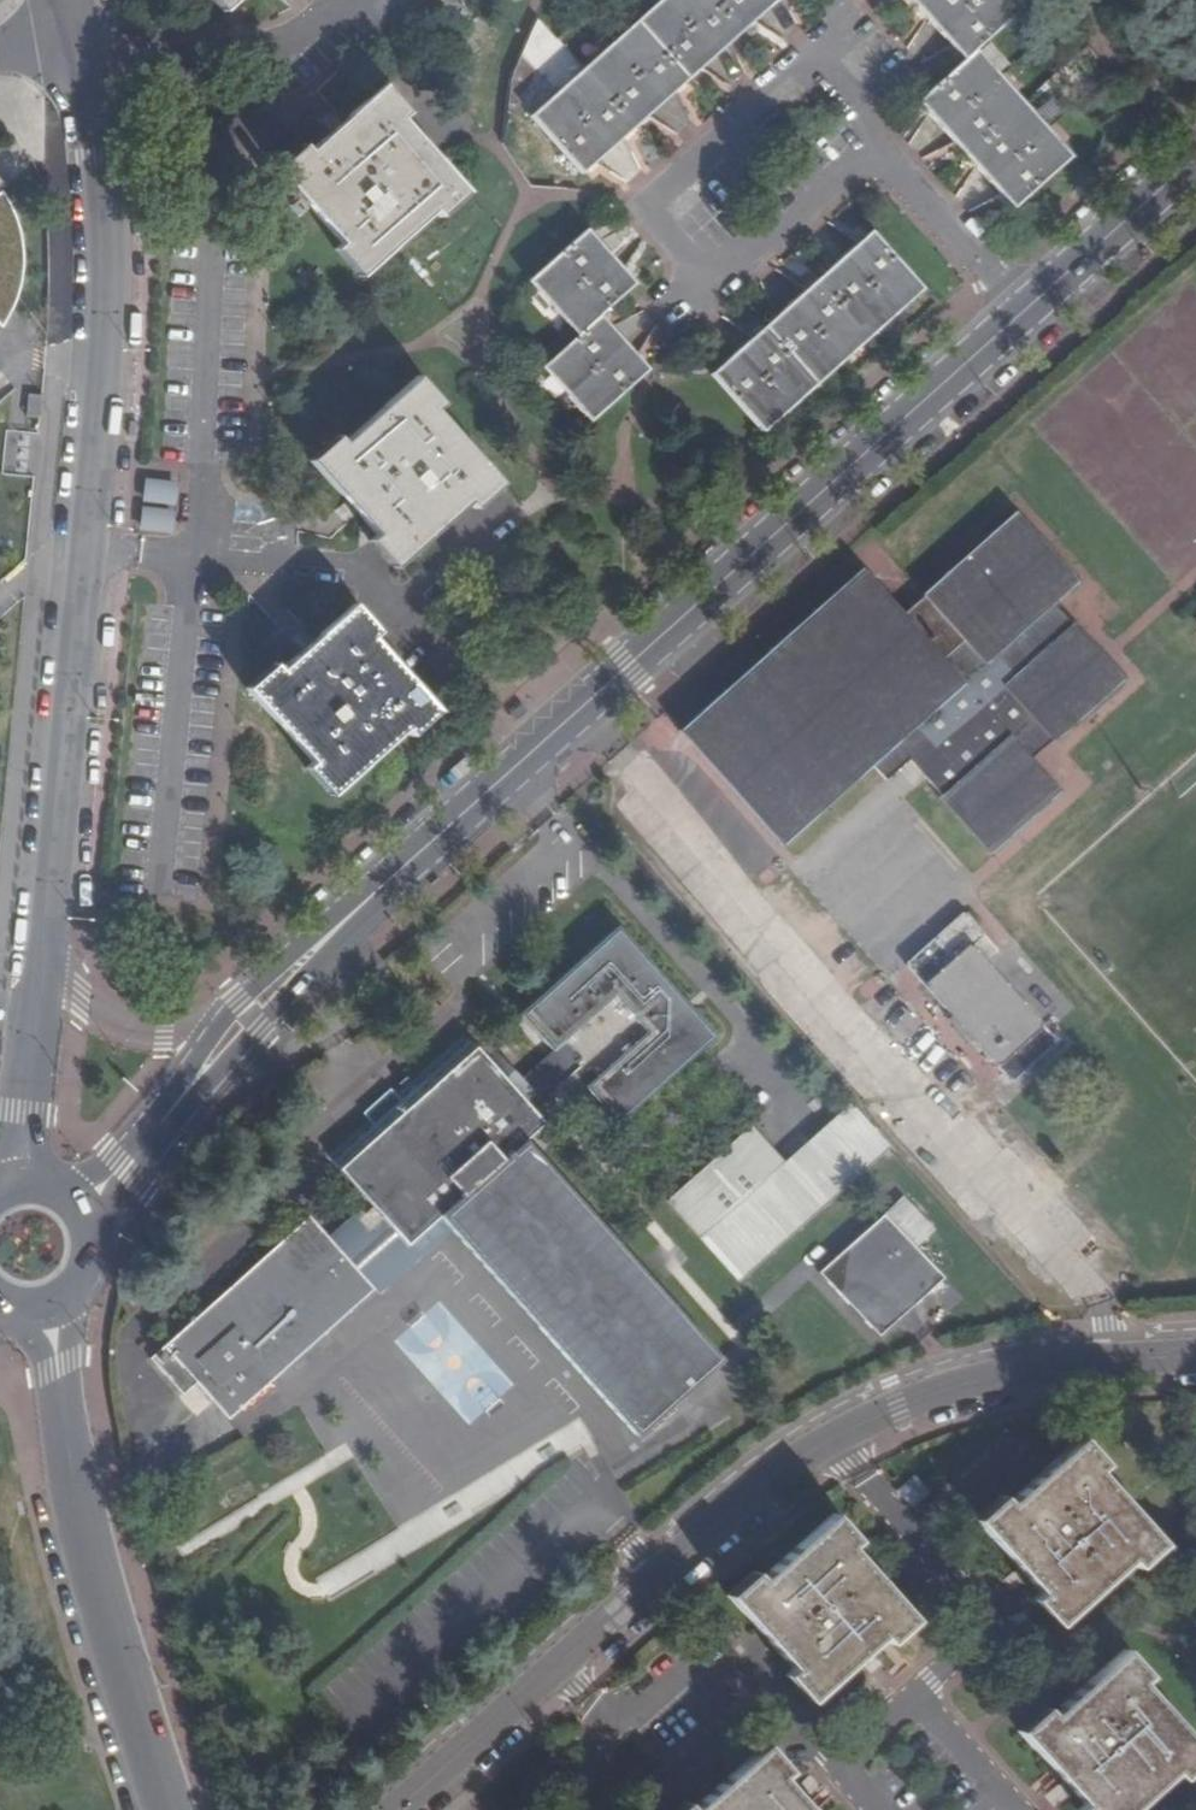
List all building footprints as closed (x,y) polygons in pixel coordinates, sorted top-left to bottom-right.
[(222,13),(236,0),(210,0),(222,13)] [(530,118),(582,175),(777,0),(662,0),(530,118)] [(976,52),(1023,11),(1013,0),(912,0),(967,61),(920,104),(1014,208),(1071,159),(976,52)] [(304,150),(277,172),(341,248),(336,253),(357,277),(432,211),(438,218),(464,195),(399,120),(405,115),(384,91),(309,155),(304,150)] [(6,310),(13,293),(17,275),(19,261),(18,241),(16,229),(12,229),(12,216),(6,204),(0,194),(0,318),(6,310)] [(588,233),(532,284),(577,338),(541,370),(587,422),(645,373),(598,317),(634,286),(588,233)] [(870,236),(712,377),(761,433),(919,292),(870,236)] [(340,440),(313,462),(377,536),(369,544),(391,570),(468,505),(474,511),(500,489),(437,413),(442,409),(418,381),(344,446),(340,440)] [(175,532),(177,480),(142,479),(140,531),(175,532)] [(678,732),(777,845),(869,764),(884,782),(907,762),(987,854),(1054,797),(1027,765),(1121,683),(1051,604),(1076,583),(1015,515),(898,616),(860,571),(678,732)] [(274,668),(248,690),(311,765),(306,770),(328,795),(403,733),(409,738),(434,717),(369,640),(373,636),(352,611),(279,674),(274,668)] [(782,844),(790,857),(816,842),(808,829),(782,844)] [(994,1069),(1040,1028),(971,947),(983,938),(963,915),(933,940),(951,961),(922,985),(994,1069)] [(565,1041),(580,1059),(597,1079),(585,1088),(616,1124),(711,1037),(617,927),(519,1013),(551,1050),(555,1047),(557,1050),(565,1041)] [(505,1090),(522,1109),(580,1059),(565,1041),(557,1050),(555,1047),(551,1050),(505,1090)] [(550,1252),(504,1290),(634,1436),(716,1363),(523,1144),(540,1128),(522,1109),(505,1090),(473,1054),(339,1174),(371,1212),(405,1252),(440,1219),(454,1206),(486,1180),(550,1252)] [(1010,1078),(994,1093),(1007,1108),(1023,1093),(1010,1078)] [(735,1280),(884,1147),(848,1106),(780,1166),(747,1128),(664,1200),(735,1280)] [(450,1230),(504,1290),(550,1252),(486,1180),(454,1206),(440,1219),(450,1230)] [(900,1200),(819,1274),(877,1337),(940,1280),(911,1248),(928,1232),(900,1200)] [(450,1230),(440,1219),(405,1252),(371,1212),(346,1235),(332,1248),(369,1290),(367,1292),(374,1299),(450,1230)] [(369,1290),(332,1248),(306,1219),(164,1347),(180,1365),(167,1375),(186,1398),(199,1388),(227,1420),(367,1292),(369,1290)] [(1031,1602),(1055,1629),(1131,1562),(1137,1570),(1161,1548),(1096,1474),(1104,1465),(1083,1442),(1007,1505),(1002,1499),(974,1523),(1039,1595),(1031,1602)] [(915,1622),(848,1547),(856,1541),(833,1516),(759,1582),(751,1574),(726,1596),(744,1617),(790,1671),(784,1677),(808,1704),(882,1639),(888,1645),(915,1622)] [(897,1639),(868,1665),(894,1693),(922,1667),(897,1639)] [(1140,1684),(1147,1678),(1125,1653),(1052,1717),(1046,1711),(1019,1734),(1082,1806),(1077,1809),(1133,1809),(1174,1774),(1180,1780),(1195,1766),(1195,1747),(1140,1684)] [(779,1779),(788,1772),(767,1748),(694,1809),(806,1809),(779,1779)]
